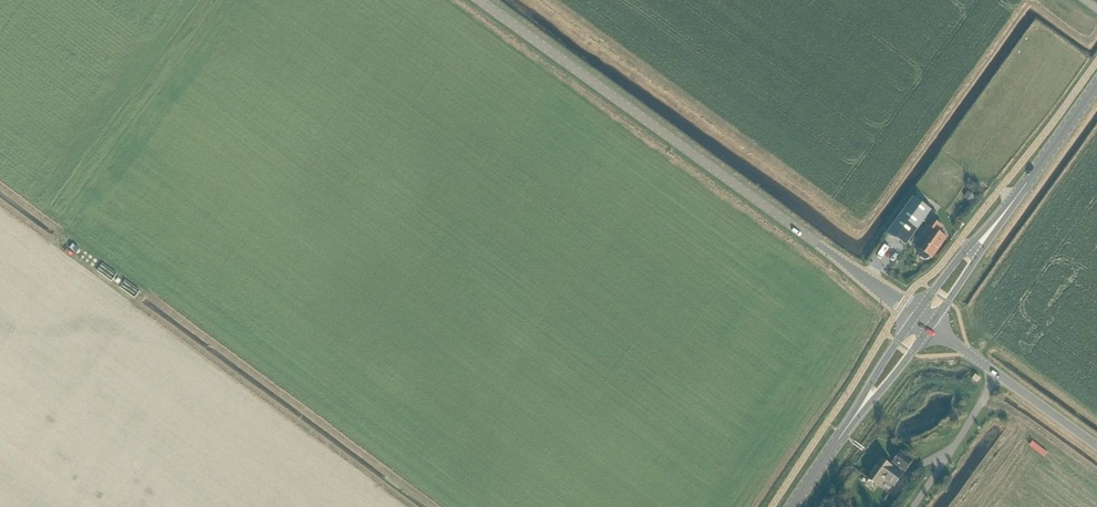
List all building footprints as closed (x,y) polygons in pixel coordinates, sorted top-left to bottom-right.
[(969,192),(965,197),(972,203),(976,197),(969,192)] [(913,197),(887,233),(905,246),(931,210),(913,197)] [(920,252),(919,255),(921,257),(924,260),(927,260),(930,259),(931,258),(932,258),(946,239),(937,232),(941,226),(932,220),(928,225),(934,230),(920,250),(921,250),(920,252)] [(977,374),(973,380),(977,383),(982,377),(977,374)] [(902,452),(894,463),(906,472),(914,462),(902,452)] [(878,467),(869,480),(878,486),(885,477),(890,481),(890,482),(895,486),(898,483),(903,475),(881,459),(876,465),(878,467)]
